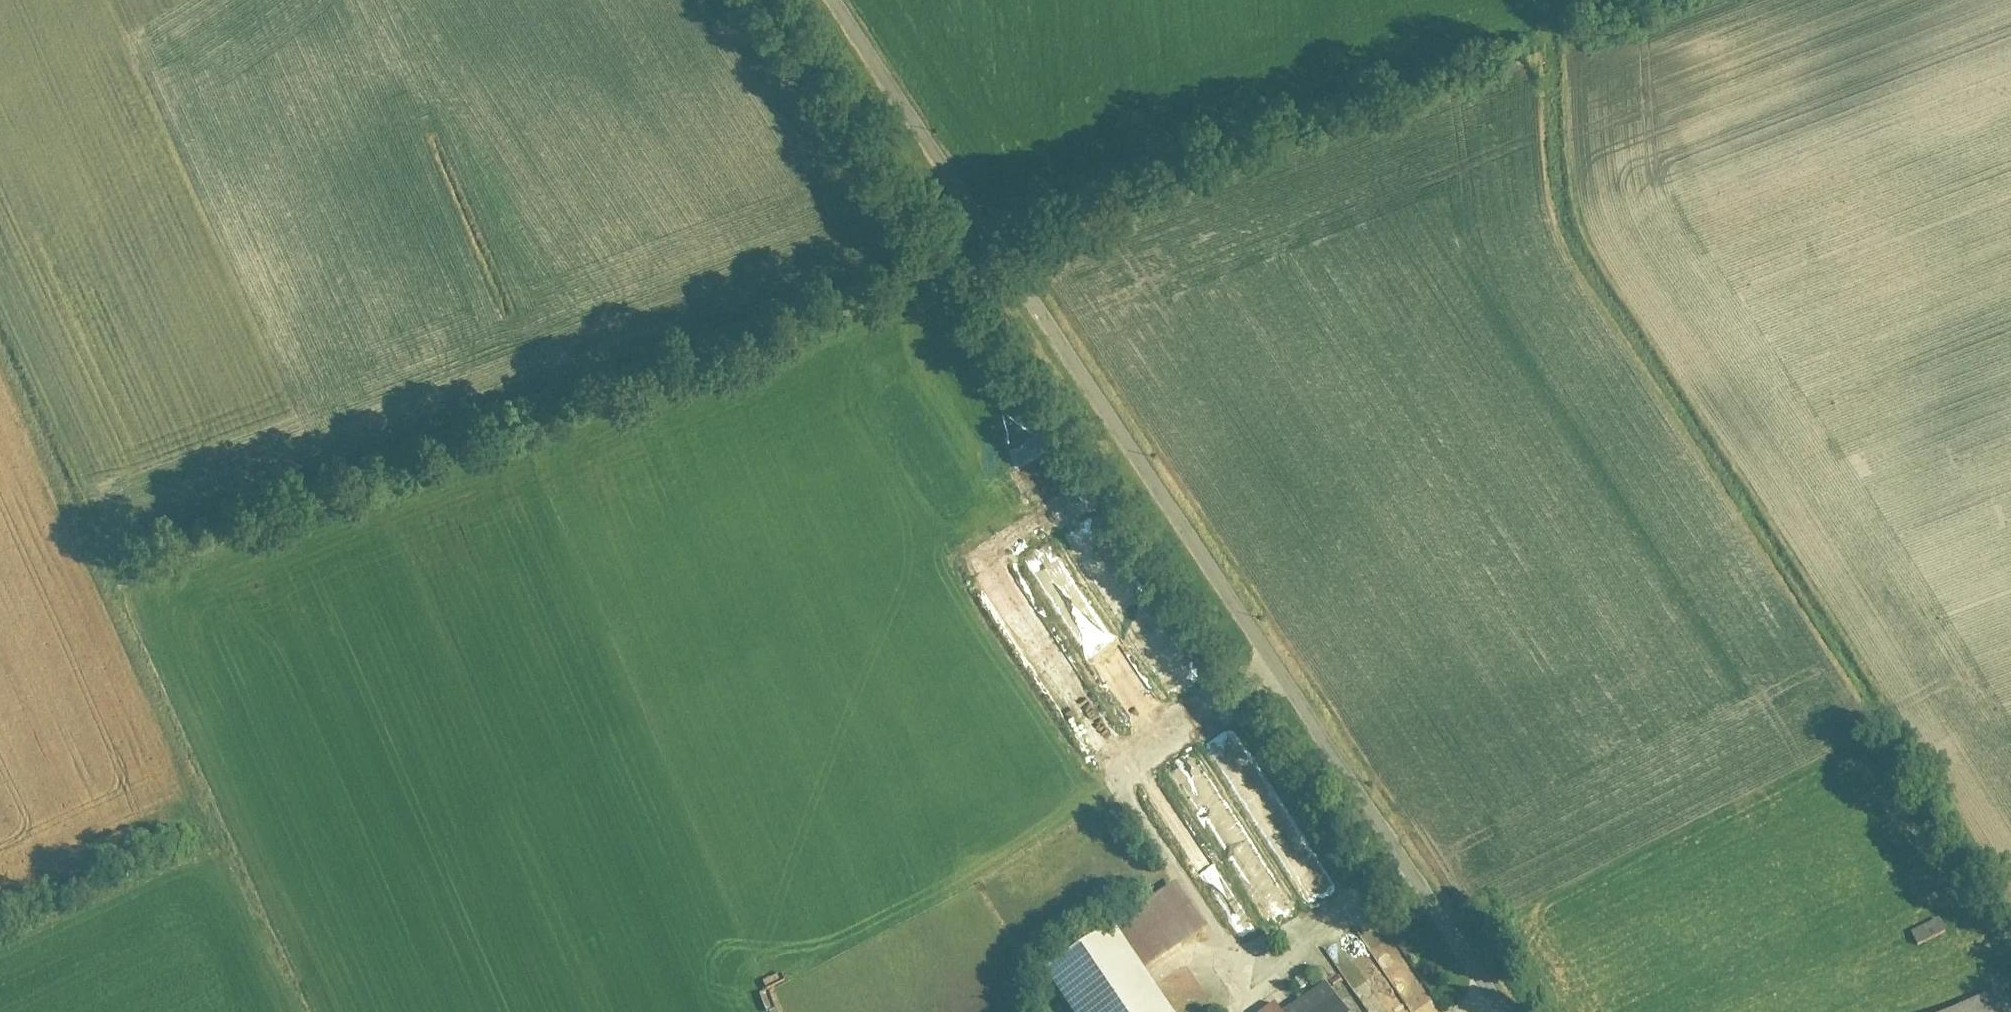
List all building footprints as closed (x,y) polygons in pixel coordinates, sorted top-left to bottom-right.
[(1063,1011),(1167,1011),(1141,975),(1198,936),(1167,891),(1040,977),(1063,1011)] [(1915,937),(1922,951),(1946,939),(1939,925),(1915,937)] [(1323,985),(1286,1011),(1342,1011),(1323,985)] [(2001,992),(1958,1011),(2010,1011),(2001,992)]
